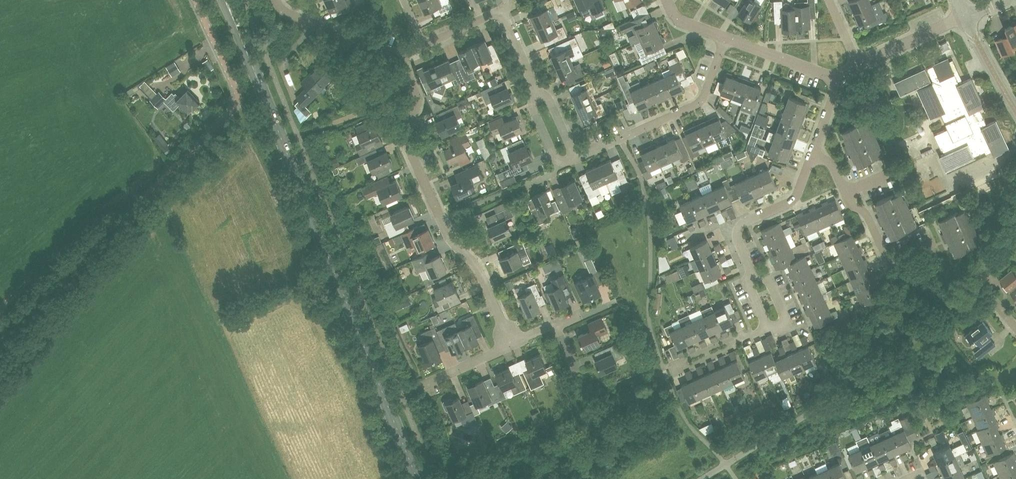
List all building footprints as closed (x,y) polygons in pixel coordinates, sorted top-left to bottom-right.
[(330,10),(336,8),(339,13),(354,6),(352,0),(326,0),(330,10)] [(419,0),(425,12),(437,7),(440,13),(452,8),(449,0),(420,0),(419,0)] [(532,17),(530,18),(530,19),(531,22),(533,23),(534,22),(537,28),(553,21),(549,12),(556,9),(552,0),(550,0),(539,5),(542,11),(532,16),(532,17)] [(581,8),(584,16),(590,14),(594,12),(594,13),(603,9),(604,8),(601,0),(577,0),(581,8)] [(739,12),(740,13),(750,20),(761,4),(760,4),(763,0),(745,0),(746,1),(740,10),(739,12)] [(795,2),(795,10),(796,10),(796,26),(797,26),(809,26),(808,10),(815,10),(815,0),(808,0),(808,1),(795,2)] [(849,1),(854,12),(879,1),(872,4),(870,0),(851,0),(849,1)] [(796,10),(795,10),(783,10),(782,1),(774,1),(775,15),(783,15),(783,30),(797,30),(797,26),(796,26),(796,10)] [(879,1),(854,12),(857,18),(856,19),(855,20),(856,23),(858,24),(859,23),(859,24),(867,21),(867,22),(869,22),(873,21),(875,25),(889,18),(886,12),(884,13),(879,1)] [(642,16),(649,13),(645,4),(631,11),(635,19),(642,16)] [(641,40),(659,32),(656,27),(658,26),(659,25),(657,21),(655,21),(654,21),(653,20),(645,24),(642,16),(635,19),(620,26),(623,32),(633,27),(636,35),(638,34),(641,40)] [(537,28),(539,33),(537,33),(537,35),(538,39),(540,39),(541,39),(542,40),(552,35),(555,42),(567,36),(563,26),(556,29),(553,21),(537,28)] [(1014,51),(1015,50),(1014,47),(1015,46),(1015,23),(1005,28),(1009,36),(997,41),(1003,56),(1014,51)] [(644,47),(639,50),(638,51),(640,57),(639,57),(642,64),(659,56),(656,48),(664,44),(664,43),(665,43),(666,41),(664,37),(662,37),(661,38),(659,32),(641,40),(644,47)] [(552,56),(552,57),(551,58),(550,60),(552,63),(553,63),(555,63),(557,67),(571,60),(571,61),(583,55),(575,37),(555,46),(558,53),(552,56)] [(485,40),(472,46),(479,62),(486,59),(488,65),(490,64),(492,69),(502,65),(496,51),(491,54),(485,40)] [(479,62),(472,46),(459,51),(465,65),(460,67),(466,81),(476,76),(473,71),(476,70),(473,65),(479,62)] [(620,63),(615,52),(609,54),(615,66),(620,63)] [(948,58),(927,68),(933,82),(918,89),(931,118),(941,113),(948,128),(934,134),(941,150),(945,149),(947,152),(939,156),(946,170),(974,157),(974,156),(990,149),(993,156),(1008,149),(995,120),(986,124),(979,108),(984,106),(971,77),(959,83),(948,58)] [(466,81),(460,67),(453,70),(449,59),(437,65),(444,81),(451,78),(454,85),(465,80),(465,81),(466,81)] [(571,74),(574,79),(585,75),(580,63),(573,66),(571,61),(571,60),(557,67),(558,71),(557,71),(556,73),(558,77),(559,77),(561,77),(562,78),(571,74)] [(170,75),(179,71),(175,61),(166,65),(170,75)] [(646,65),(648,70),(657,66),(654,61),(646,65)] [(680,81),(687,78),(680,61),(668,66),(670,69),(662,72),(664,77),(672,93),(673,92),(674,95),(685,91),(683,86),(682,87),(680,81)] [(320,64),(309,76),(314,81),(312,83),(320,91),(325,86),(324,84),(332,76),(320,64)] [(429,79),(423,82),(428,93),(429,93),(434,90),(444,94),(446,86),(444,81),(437,65),(425,70),(429,79)] [(635,70),(637,75),(645,71),(643,66),(635,70)] [(925,68),(894,82),(900,95),(931,81),(925,68)] [(724,83),(718,81),(714,92),(721,94),(721,93),(732,97),(738,80),(737,79),(731,77),(732,74),(727,72),(725,77),(726,77),(724,83)] [(297,97),(300,99),(295,104),(307,116),(311,111),(305,105),(320,91),(312,83),(314,81),(309,76),(302,82),(307,87),(297,97)] [(750,84),(748,84),(742,81),(743,78),(738,76),(737,79),(738,80),(732,97),(744,101),(750,84)] [(359,90),(347,77),(340,84),(352,96),(359,90)] [(672,93),(664,77),(653,82),(661,98),(662,97),(663,100),(674,95),(673,92),(672,93)] [(580,85),(582,90),(572,95),(577,106),(595,98),(592,92),(596,90),(591,80),(580,85)] [(145,81),(140,86),(153,98),(151,99),(151,100),(158,107),(164,101),(173,110),(180,103),(189,112),(199,101),(188,90),(181,97),(176,93),(174,94),(172,92),(166,98),(159,91),(157,93),(145,81)] [(749,81),(748,84),(750,84),(744,101),(753,104),(751,112),(756,114),(761,100),(757,99),(761,88),(754,86),(755,83),(749,81)] [(661,98),(653,82),(642,87),(650,103),(651,102),(656,100),(658,103),(663,100),(662,97),(661,98)] [(511,92),(509,93),(507,87),(496,92),(493,86),(481,91),(487,103),(493,101),(496,106),(508,101),(509,103),(515,100),(511,92)] [(642,87),(632,91),(630,88),(624,90),(630,103),(635,101),(638,106),(637,107),(639,111),(652,105),(651,102),(650,103),(642,87)] [(767,92),(764,101),(769,102),(772,93),(767,92)] [(428,93),(426,94),(426,95),(430,104),(434,102),(429,93),(428,93)] [(804,101),(806,96),(798,93),(796,98),(804,101)] [(449,116),(437,122),(443,134),(461,126),(457,118),(463,116),(459,106),(468,102),(467,97),(457,102),(458,105),(446,110),(449,116)] [(805,114),(807,108),(809,103),(804,101),(804,102),(789,97),(785,108),(801,114),(802,113),(805,114)] [(597,105),(595,98),(577,106),(582,117),(592,112),(595,118),(606,113),(601,103),(597,105)] [(763,103),(760,112),(765,114),(768,104),(763,103)] [(727,113),(727,112),(720,106),(717,109),(723,116),(727,113)] [(735,109),(729,106),(726,110),(732,114),(735,109)] [(801,114),(785,108),(781,120),(797,125),(798,124),(801,126),(805,114),(802,113),(801,114)] [(727,113),(723,116),(730,122),(733,119),(727,112),(727,113)] [(512,117),(512,118),(505,122),(503,116),(490,122),(495,133),(501,130),(504,137),(523,129),(519,122),(521,121),(518,114),(512,117)] [(759,114),(756,123),(760,125),(764,116),(759,114)] [(717,116),(706,121),(707,124),(708,124),(716,140),(727,135),(737,130),(726,120),(721,122),(720,119),(718,119),(717,116)] [(797,125),(781,120),(777,131),(793,137),(793,136),(796,137),(801,126),(798,124),(797,125)] [(860,122),(841,130),(842,131),(843,130),(845,135),(843,136),(854,160),(856,159),(858,164),(857,165),(857,166),(876,158),(875,157),(882,154),(882,153),(881,153),(878,148),(880,147),(871,126),(869,127),(866,121),(867,121),(867,120),(860,123),(860,122)] [(706,121),(695,126),(696,129),(698,128),(705,145),(716,140),(708,124),(707,124),(706,121)] [(358,134),(353,136),(356,144),(361,153),(372,148),(383,143),(381,137),(379,134),(380,133),(381,131),(379,128),(378,127),(376,128),(375,126),(368,129),(365,123),(356,127),(358,133),(358,134)] [(698,128),(696,129),(695,126),(684,131),(686,135),(687,135),(691,145),(687,146),(690,155),(691,157),(700,153),(698,148),(705,145),(698,128)] [(777,131),(775,134),(769,132),(767,140),(773,142),(772,142),(789,148),(789,147),(792,148),(796,137),(793,136),(793,137),(777,131)] [(466,133),(454,138),(457,144),(445,149),(451,162),(459,159),(461,165),(470,161),(464,146),(470,143),(466,133)] [(680,149),(675,138),(668,142),(667,139),(661,141),(663,144),(664,143),(671,160),(681,156),(683,161),(689,158),(684,147),(680,149)] [(525,145),(523,139),(511,144),(509,147),(511,151),(510,152),(513,159),(507,161),(510,168),(497,173),(501,181),(514,175),(511,167),(532,158),(526,144),(525,145)] [(772,142),(768,154),(785,160),(785,159),(788,160),(792,148),(789,147),(789,148),(772,142)] [(655,144),(650,146),(652,149),(653,148),(655,152),(660,165),(671,160),(664,143),(663,144),(657,147),(655,144)] [(760,147),(755,145),(748,143),(746,148),(747,150),(750,151),(758,154),(760,147)] [(642,155),(644,160),(639,162),(646,179),(653,176),(650,169),(660,165),(655,152),(653,148),(652,149),(650,146),(644,149),(639,151),(641,155),(642,155)] [(369,152),(367,153),(356,158),(359,164),(369,159),(374,171),(377,170),(379,176),(390,171),(387,165),(392,163),(387,151),(372,158),(369,152)] [(736,155),(737,159),(747,155),(745,151),(736,155)] [(749,155),(752,161),(758,154),(750,151),(749,155)] [(724,160),(722,155),(714,159),(716,163),(724,160)] [(609,189),(628,181),(622,168),(616,170),(611,159),(599,165),(606,182),(609,189)] [(773,164),(771,169),(781,173),(783,168),(773,164)] [(464,179),(458,182),(452,184),(458,198),(476,190),(473,182),(483,178),(478,165),(461,172),(464,179)] [(591,182),(584,185),(590,198),(602,192),(603,194),(609,192),(609,191),(610,191),(609,189),(606,182),(599,165),(586,170),(591,182)] [(768,168),(757,174),(764,190),(766,189),(767,192),(778,187),(776,183),(775,184),(768,168)] [(764,190),(757,174),(746,179),(753,195),(755,194),(756,197),(767,192),(766,189),(764,190)] [(391,182),(388,175),(363,186),(368,198),(380,192),(385,202),(386,201),(388,205),(398,201),(397,197),(403,194),(396,180),(391,182)] [(741,196),(744,203),(756,197),(755,194),(753,195),(746,179),(730,186),(736,198),(741,196)] [(579,204),(581,199),(583,198),(575,180),(562,186),(565,193),(556,197),(563,213),(572,209),(571,207),(579,204)] [(667,185),(665,181),(656,185),(658,189),(667,185)] [(726,188),(725,185),(713,190),(721,207),(732,202),(731,200),(736,198),(730,186),(726,188)] [(538,209),(532,212),(537,224),(549,219),(546,212),(554,209),(555,211),(560,209),(556,200),(551,202),(546,190),(533,196),(538,209)] [(713,190),(702,195),(710,212),(711,215),(709,216),(712,221),(717,219),(715,214),(717,213),(715,209),(721,207),(713,190)] [(951,195),(953,201),(962,196),(960,191),(951,195)] [(904,198),(902,199),(900,193),(900,192),(893,195),(893,194),(874,202),(875,203),(876,202),(878,207),(876,208),(887,232),(889,231),(891,236),(890,237),(891,237),(909,229),(908,228),(915,225),(915,224),(914,225),(911,219),(913,218),(904,198)] [(702,195),(691,200),(698,217),(710,212),(702,195)] [(698,217),(691,200),(680,205),(687,221),(685,222),(686,226),(688,225),(690,231),(695,229),(693,223),(694,223),(693,219),(698,217)] [(822,206),(832,227),(831,223),(843,218),(845,222),(845,221),(835,200),(828,203),(827,201),(821,203),(822,206)] [(401,224),(406,222),(414,218),(409,206),(392,214),(394,220),(385,224),(390,236),(404,230),(401,224)] [(506,219),(514,216),(510,206),(496,213),(500,221),(499,222),(496,221),(495,224),(488,227),(494,240),(512,232),(506,219)] [(832,227),(822,206),(816,209),(815,206),(809,209),(820,233),(818,229),(830,224),(832,227)] [(596,212),(599,217),(604,215),(602,209),(596,212)] [(820,233),(809,209),(810,211),(803,214),(802,212),(796,214),(800,222),(802,227),(807,239),(807,238),(806,235),(818,229),(819,233),(820,233)] [(977,235),(975,230),(968,215),(967,215),(964,210),(965,210),(964,209),(958,212),(957,211),(939,219),(940,219),(942,224),(941,225),(952,249),(954,248),(956,253),(955,253),(955,254),(973,246),(972,245),(979,242),(979,241),(978,242),(976,236),(977,235)] [(782,221),(761,230),(764,238),(762,239),(765,244),(788,233),(785,235),(779,223),(783,221),(782,221)] [(850,224),(844,227),(848,235),(854,233),(850,224)] [(402,233),(394,236),(398,244),(405,240),(407,245),(415,242),(418,250),(434,243),(428,228),(427,229),(417,233),(414,228),(402,233)] [(788,234),(788,233),(765,244),(767,243),(770,250),(768,251),(770,256),(794,246),(790,247),(785,235),(788,234)] [(856,240),(854,234),(830,245),(834,243),(839,256),(835,257),(860,247),(859,247),(857,248),(854,241),(856,240)] [(679,246),(674,236),(668,239),(672,249),(679,246)] [(528,253),(526,247),(523,240),(509,247),(512,253),(500,258),(506,270),(523,262),(521,257),(528,253)] [(707,240),(690,247),(695,258),(712,251),(707,240)] [(814,250),(825,247),(824,241),(812,244),(814,250)] [(552,245),(546,247),(549,258),(556,257),(552,245)] [(794,246),(770,256),(770,257),(773,256),(775,262),(773,263),(776,269),(808,254),(796,260),(791,248),(794,246)] [(862,253),(860,247),(835,257),(835,258),(839,256),(844,268),(841,270),(865,260),(865,259),(863,260),(860,254),(862,253)] [(712,251),(695,258),(700,269),(716,262),(712,251)] [(428,253),(412,260),(417,271),(427,267),(431,276),(447,269),(440,255),(431,259),(428,253)] [(659,264),(667,260),(664,253),(659,256),(659,264)] [(808,254),(776,269),(787,265),(790,271),(788,272),(790,278),(792,277),(814,267),(810,269),(805,256),(808,255),(808,254)] [(822,255),(816,258),(819,264),(825,261),(822,255)] [(597,270),(591,257),(585,260),(590,273),(597,270)] [(865,260),(841,270),(845,269),(850,281),(846,283),(871,272),(868,273),(865,266),(868,265),(865,260)] [(721,273),(716,262),(700,269),(705,280),(703,281),(705,287),(718,281),(716,276),(721,273)] [(814,267),(792,277),(795,283),(793,284),(796,290),(820,280),(820,279),(816,281),(811,269),(814,267)] [(670,273),(673,280),(681,277),(678,269),(670,273)] [(1012,270),(1000,279),(1015,299),(1015,276),(1012,270)] [(873,277),(871,272),(846,283),(847,283),(850,281),(855,294),(852,295),(876,285),(876,284),(873,285),(870,278),(873,277)] [(568,302),(566,297),(573,294),(564,275),(552,280),(556,288),(545,293),(549,300),(552,299),(556,307),(568,302)] [(576,282),(585,300),(586,302),(592,299),(591,297),(600,293),(592,275),(576,282)] [(426,286),(434,283),(431,276),(423,280),(426,286)] [(441,286),(448,283),(446,278),(439,281),(441,286)] [(820,280),(796,290),(798,289),(801,296),(799,297),(801,303),(825,292),(821,294),(816,281),(820,280)] [(439,310),(451,305),(460,300),(452,281),(435,289),(438,297),(434,299),(439,310)] [(692,285),(694,291),(705,287),(703,282),(692,285)] [(535,298),(541,295),(535,283),(525,287),(528,293),(520,296),(528,314),(540,309),(535,298)] [(876,285),(852,295),(856,294),(861,306),(857,307),(857,308),(879,298),(876,291),(878,290),(876,285)] [(825,292),(801,303),(804,302),(806,309),(804,310),(807,316),(809,315),(815,327),(836,317),(833,318),(822,294),(825,292)] [(394,310),(400,307),(397,299),(391,302),(394,310)] [(714,312),(721,328),(720,329),(724,338),(729,335),(727,330),(728,327),(727,326),(733,323),(728,314),(734,311),(730,302),(724,305),(725,307),(714,312)] [(703,317),(710,333),(720,329),(721,328),(714,312),(712,306),(711,306),(701,311),(703,317)] [(678,320),(681,327),(688,343),(690,347),(689,347),(691,353),(696,350),(693,343),(695,343),(694,340),(699,338),(692,322),(692,321),(689,313),(678,318),(678,320)] [(455,322),(465,346),(478,340),(473,328),(478,325),(473,314),(462,319),(465,327),(459,330),(455,322)] [(592,330),(579,336),(585,349),(601,342),(598,335),(608,331),(602,317),(589,323),(592,330)] [(699,338),(710,333),(703,317),(692,321),(692,322),(699,338)] [(681,327),(678,320),(672,323),(673,323),(664,327),(668,335),(671,334),(677,348),(687,343),(688,343),(681,327)] [(972,330),(966,335),(973,344),(976,341),(981,347),(988,341),(986,339),(989,337),(993,334),(988,328),(983,321),(980,324),(976,327),(972,326),(972,330)] [(465,346),(455,322),(437,330),(441,340),(442,342),(447,339),(453,351),(465,346)] [(435,327),(422,333),(426,342),(419,344),(427,363),(441,357),(435,343),(441,340),(437,330),(435,327)] [(598,359),(596,360),(599,366),(600,366),(602,372),(617,365),(615,360),(623,356),(617,343),(617,342),(604,348),(607,355),(598,359)] [(808,346),(797,351),(804,367),(815,362),(808,346)] [(979,348),(974,353),(979,359),(985,354),(986,353),(981,347),(979,348)] [(797,351),(786,356),(793,372),(804,367),(797,351)] [(771,352),(760,357),(767,373),(778,368),(774,361),(775,360),(774,359),(771,352)] [(779,356),(774,359),(775,360),(774,361),(778,368),(781,377),(788,374),(791,380),(795,378),(793,372),(786,356),(785,356),(784,352),(780,354),(780,353),(779,356)] [(540,354),(527,360),(530,368),(524,371),(532,388),(544,383),(539,372),(547,369),(540,354)] [(760,357),(748,362),(756,378),(767,373),(760,357)] [(737,360),(726,365),(733,382),(744,377),(737,360)] [(733,382),(726,365),(715,370),(722,387),(733,382)] [(514,375),(510,368),(497,374),(503,388),(510,385),(514,394),(527,388),(520,372),(514,375)] [(722,387),(715,370),(704,375),(711,392),(722,387)] [(711,392),(704,375),(693,380),(700,397),(711,392)] [(480,412),(476,403),(483,400),(484,401),(487,400),(489,405),(501,399),(495,385),(487,388),(483,380),(476,383),(476,384),(469,388),(476,402),(470,404),(475,415),(480,412)] [(700,397),(693,380),(681,385),(689,402),(700,397)] [(972,416),(990,408),(988,402),(990,401),(986,393),(966,403),(972,416)] [(459,397),(453,400),(453,399),(451,398),(444,401),(443,403),(446,410),(448,411),(450,410),(454,419),(461,416),(466,427),(478,422),(475,415),(470,404),(464,407),(459,397)] [(991,408),(990,408),(972,416),(978,429),(996,421),(993,414),(995,413),(993,407),(991,408)] [(747,413),(750,420),(758,417),(755,410),(747,413)] [(889,425),(893,434),(900,451),(911,445),(909,440),(918,436),(909,415),(899,419),(898,417),(891,420),(893,424),(889,425)] [(996,421),(978,429),(976,430),(982,443),(1000,434),(1002,434),(1002,433),(1000,434),(997,428),(999,427),(996,421)] [(900,451),(893,434),(882,439),(889,455),(900,451)] [(1002,434),(1000,434),(982,443),(987,456),(1006,447),(1002,440),(1005,439),(1002,434)] [(882,439),(871,444),(878,460),(889,455),(882,439)] [(963,443),(966,450),(971,448),(967,439),(966,439),(961,441),(962,443),(963,443)] [(938,463),(955,456),(966,450),(963,443),(962,443),(951,449),(949,444),(933,452),(938,463)] [(878,460),(871,444),(860,449),(867,465),(878,460)] [(867,465),(860,449),(849,454),(856,471),(867,465)] [(1015,467),(1015,465),(1014,460),(1015,459),(1015,458),(1013,453),(993,462),(999,474),(1015,467)] [(955,456),(938,463),(943,474),(960,467),(955,456)] [(828,468),(825,462),(815,466),(818,473),(817,473),(820,478),(833,478),(828,468)] [(828,468),(833,478),(847,478),(840,463),(828,468)] [(960,467),(943,474),(945,478),(962,478),(965,478),(960,467)] [(999,474),(1001,478),(1015,478),(1015,467),(999,474)]
